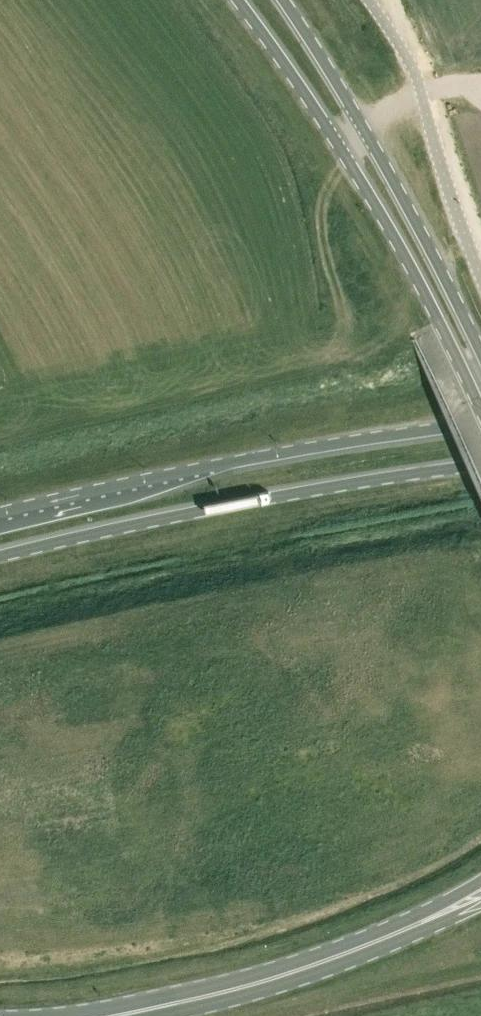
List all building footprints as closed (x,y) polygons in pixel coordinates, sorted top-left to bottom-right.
[(265,512),(284,509),(282,499),(263,501),(265,512)]
